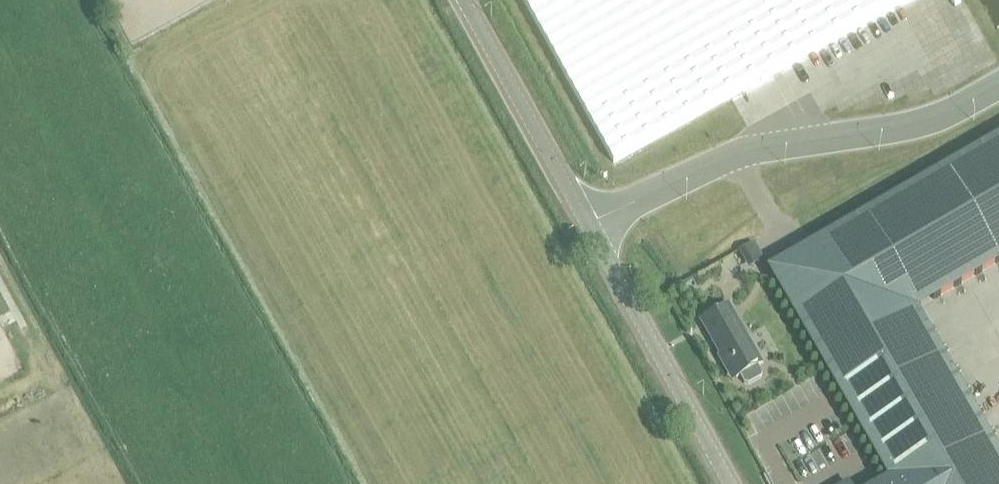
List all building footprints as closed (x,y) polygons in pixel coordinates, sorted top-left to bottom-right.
[(614,163),(907,0),(522,0),(614,163)] [(763,268),(830,377),(888,478),(879,483),(998,483),(998,452),(975,411),(974,411),(966,397),(967,397),(963,390),(962,390),(954,377),(955,376),(951,369),(950,370),(942,356),(943,355),(939,348),(938,349),(930,335),(931,334),(929,330),(928,331),(917,313),(998,268),(998,140),(763,268)] [(737,379),(741,376),(745,384),(749,385),(760,378),(761,374),(757,367),(762,364),(728,307),(701,322),(721,358),(724,356),(737,379)]
